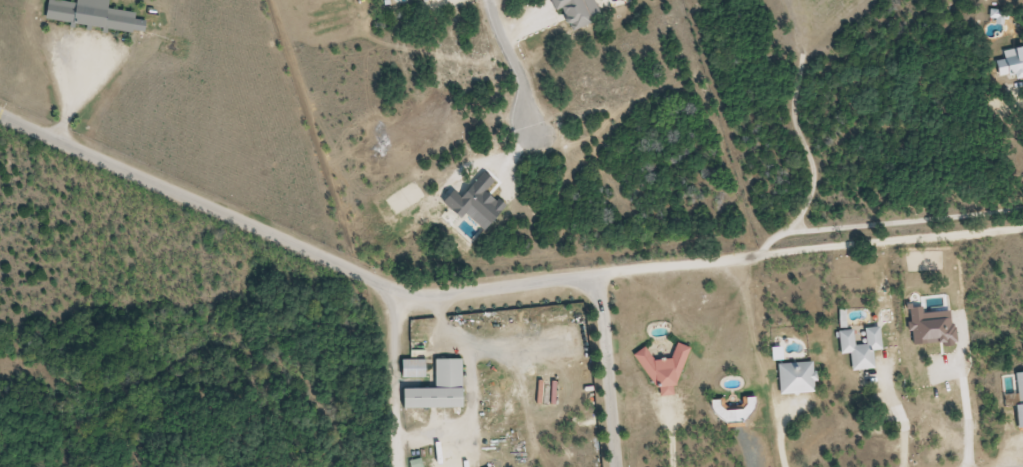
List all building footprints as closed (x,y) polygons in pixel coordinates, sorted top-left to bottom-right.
[(48,0),(45,0),(43,21),(131,33),(133,13),(106,9),(107,0),(74,0),(74,4),(48,0)] [(549,10),(556,8),(562,25),(569,23),(572,31),(588,25),(585,17),(593,14),(588,0),(546,0),(549,10)] [(140,32),(144,24),(137,20),(133,29),(140,32)] [(1005,49),(1005,61),(999,61),(999,75),(1022,75),(1022,49),(1005,49)] [(879,350),(878,326),(835,330),(837,355),(848,354),(849,372),(872,370),(870,351),(879,350)] [(691,361),(681,346),(653,363),(643,348),(631,355),(659,399),(671,391),(663,379),(691,361)] [(399,409),(458,409),(458,359),(432,359),(432,389),(399,389),(399,409)] [(423,378),(423,360),(399,360),(399,378),(423,378)] [(813,393),(812,362),(775,364),(777,395),(813,393)] [(1022,430),(1022,372),(1013,373),(1018,430),(1022,430)] [(721,407),(721,401),(712,401),(713,417),(721,416),(721,425),(750,424),(749,398),(741,399),(741,407),(721,407)]
